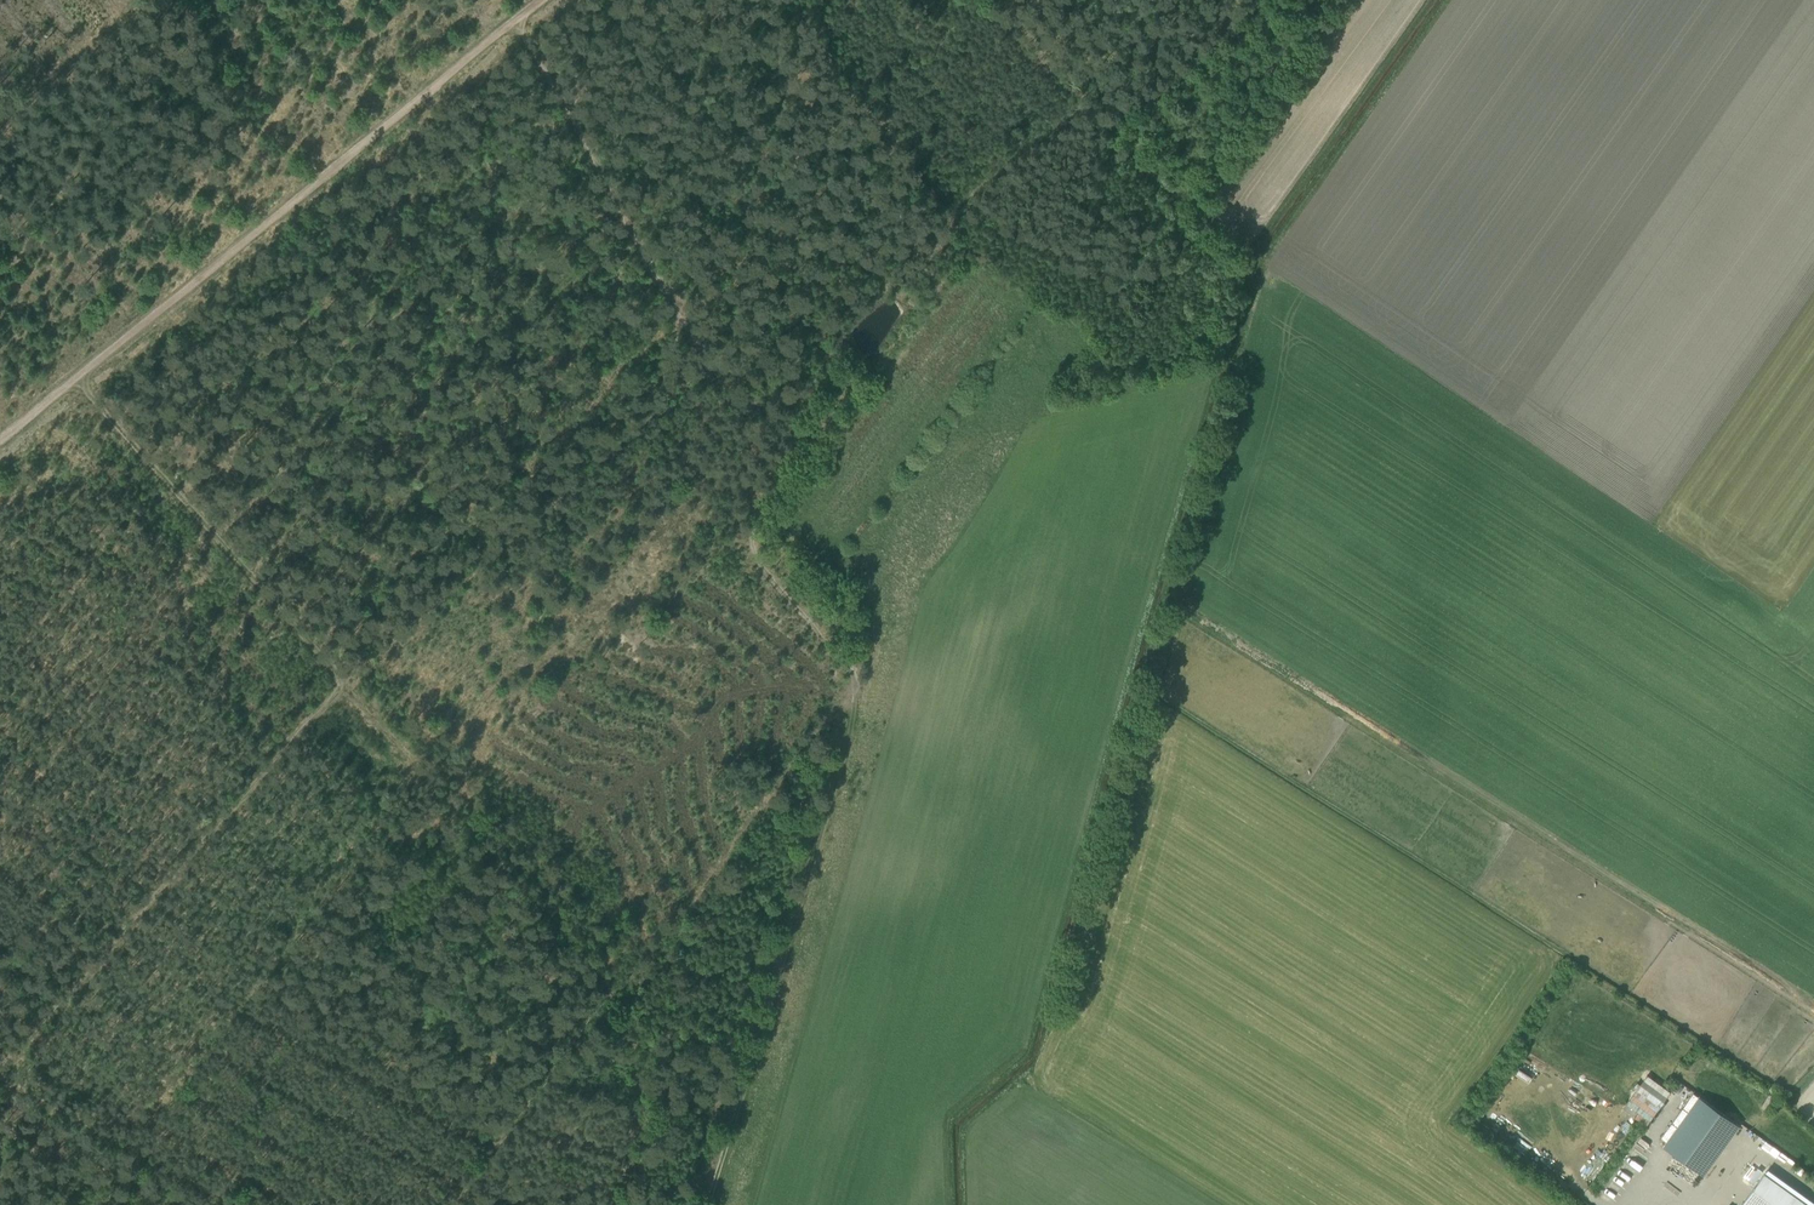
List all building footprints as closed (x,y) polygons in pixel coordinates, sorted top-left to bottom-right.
[(1699,1097),(1663,1147),(1703,1176),(1739,1126),(1699,1097)] [(1629,1098),(1622,1108),(1646,1126),(1654,1115),(1629,1098)] [(1763,1174),(1741,1204),(1807,1204),(1763,1174)]
